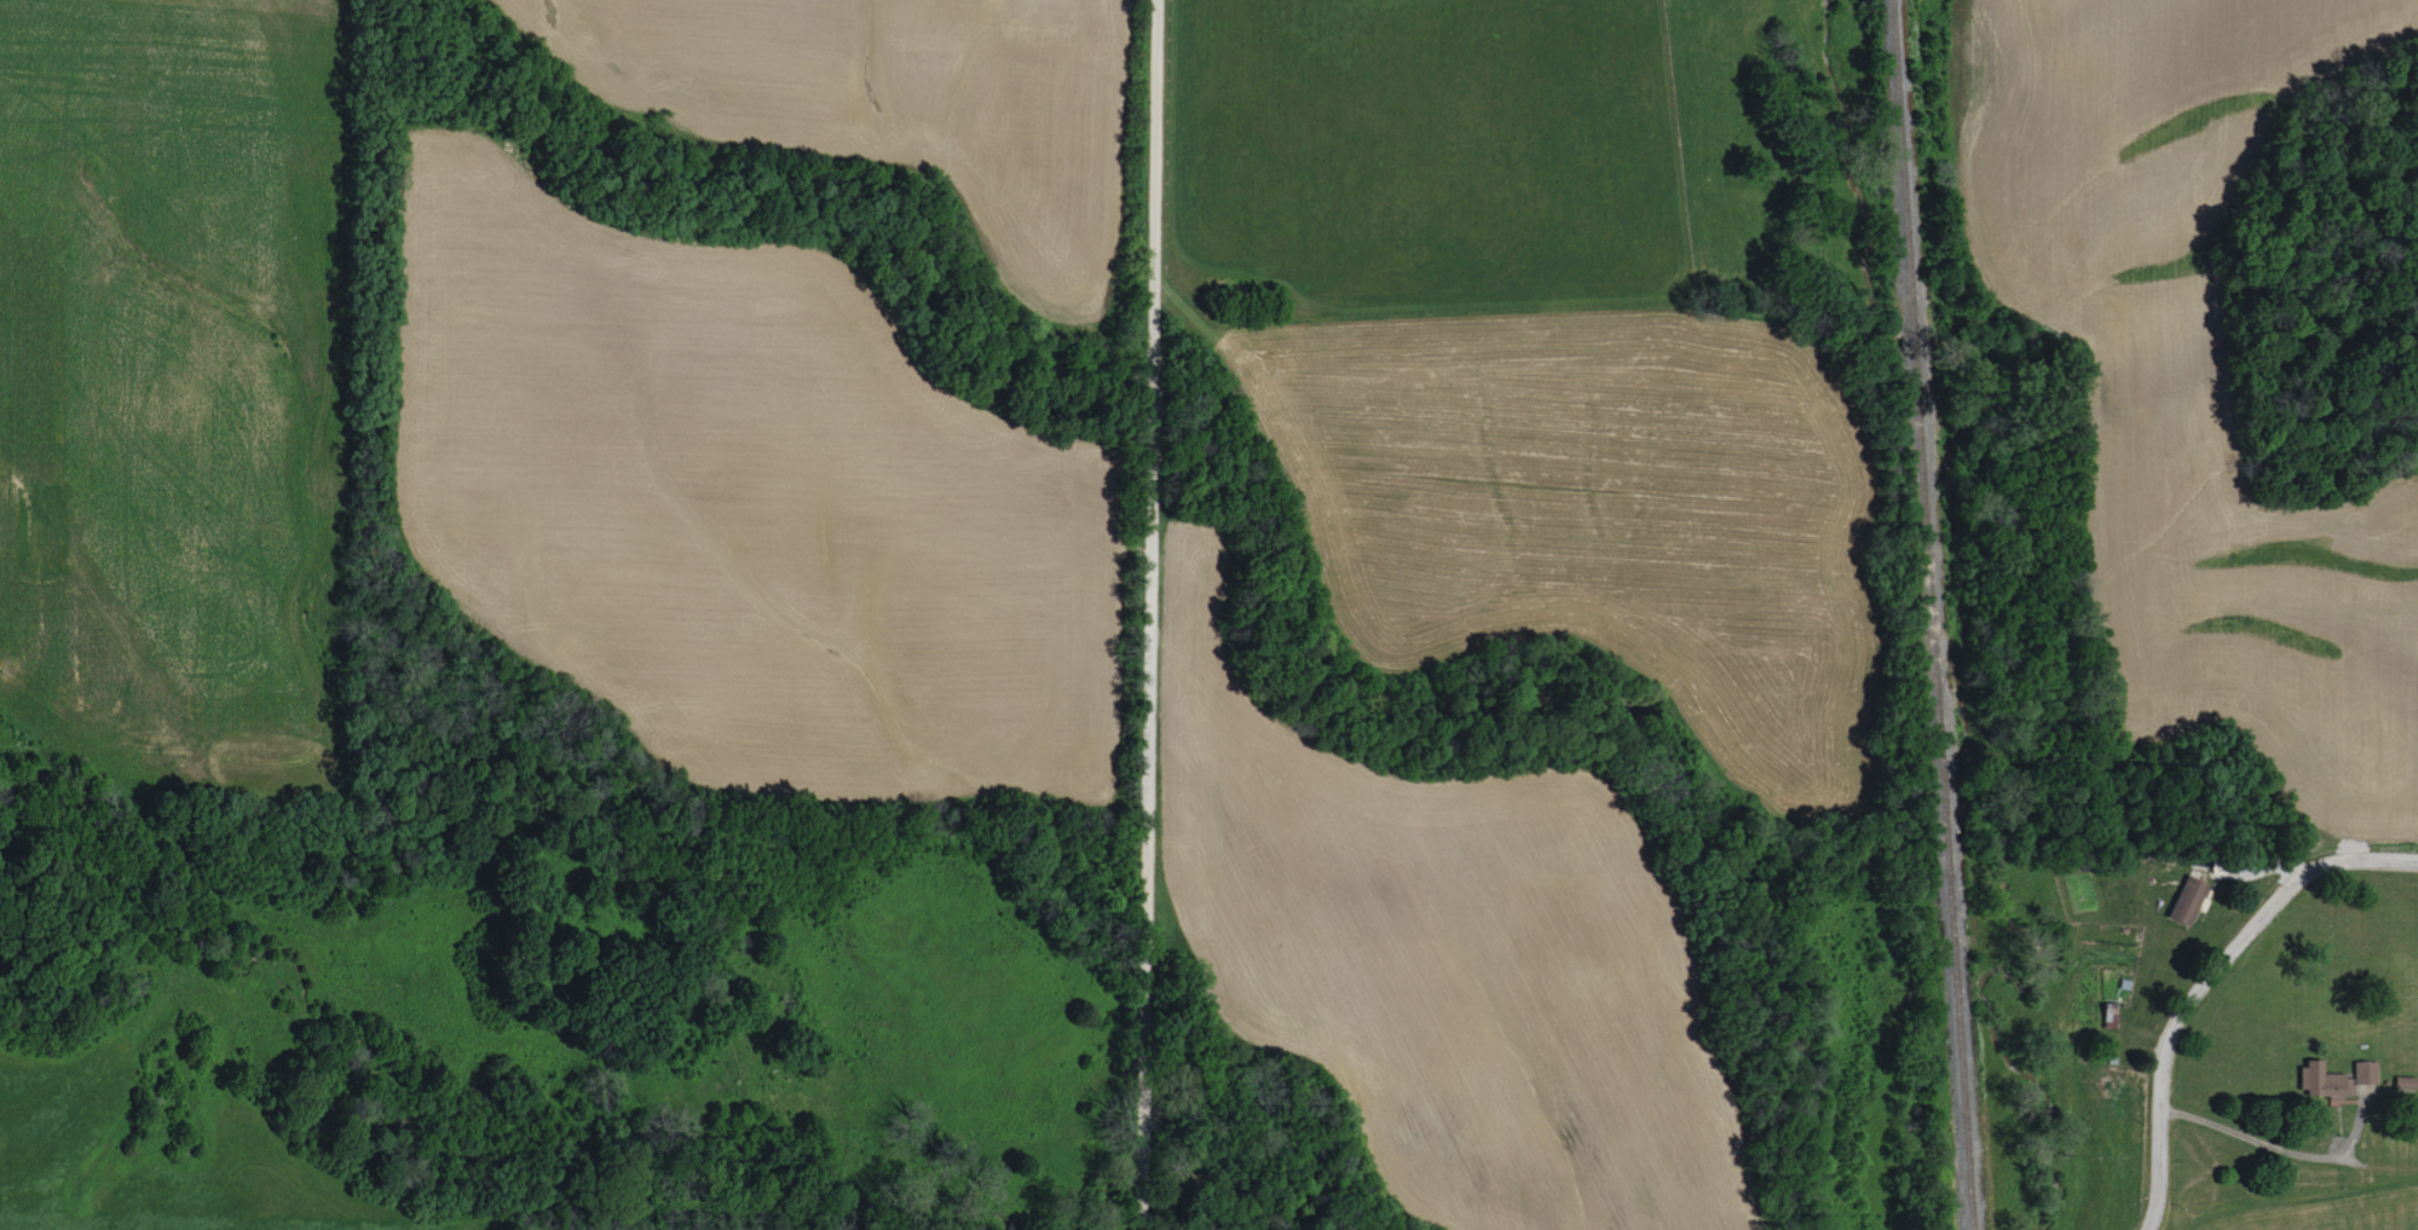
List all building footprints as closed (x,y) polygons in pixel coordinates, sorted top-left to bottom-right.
[(2193,925),(2209,881),(2186,872),(2170,916),(2193,925)] [(2355,1083),(2378,1083),(2379,1060),(2356,1060),(2355,1083)] [(2329,1092),(2329,1104),(2344,1104),(2344,1095),(2355,1095),(2355,1073),(2325,1073),(2325,1061),(2302,1061),(2302,1092),(2329,1092)]
